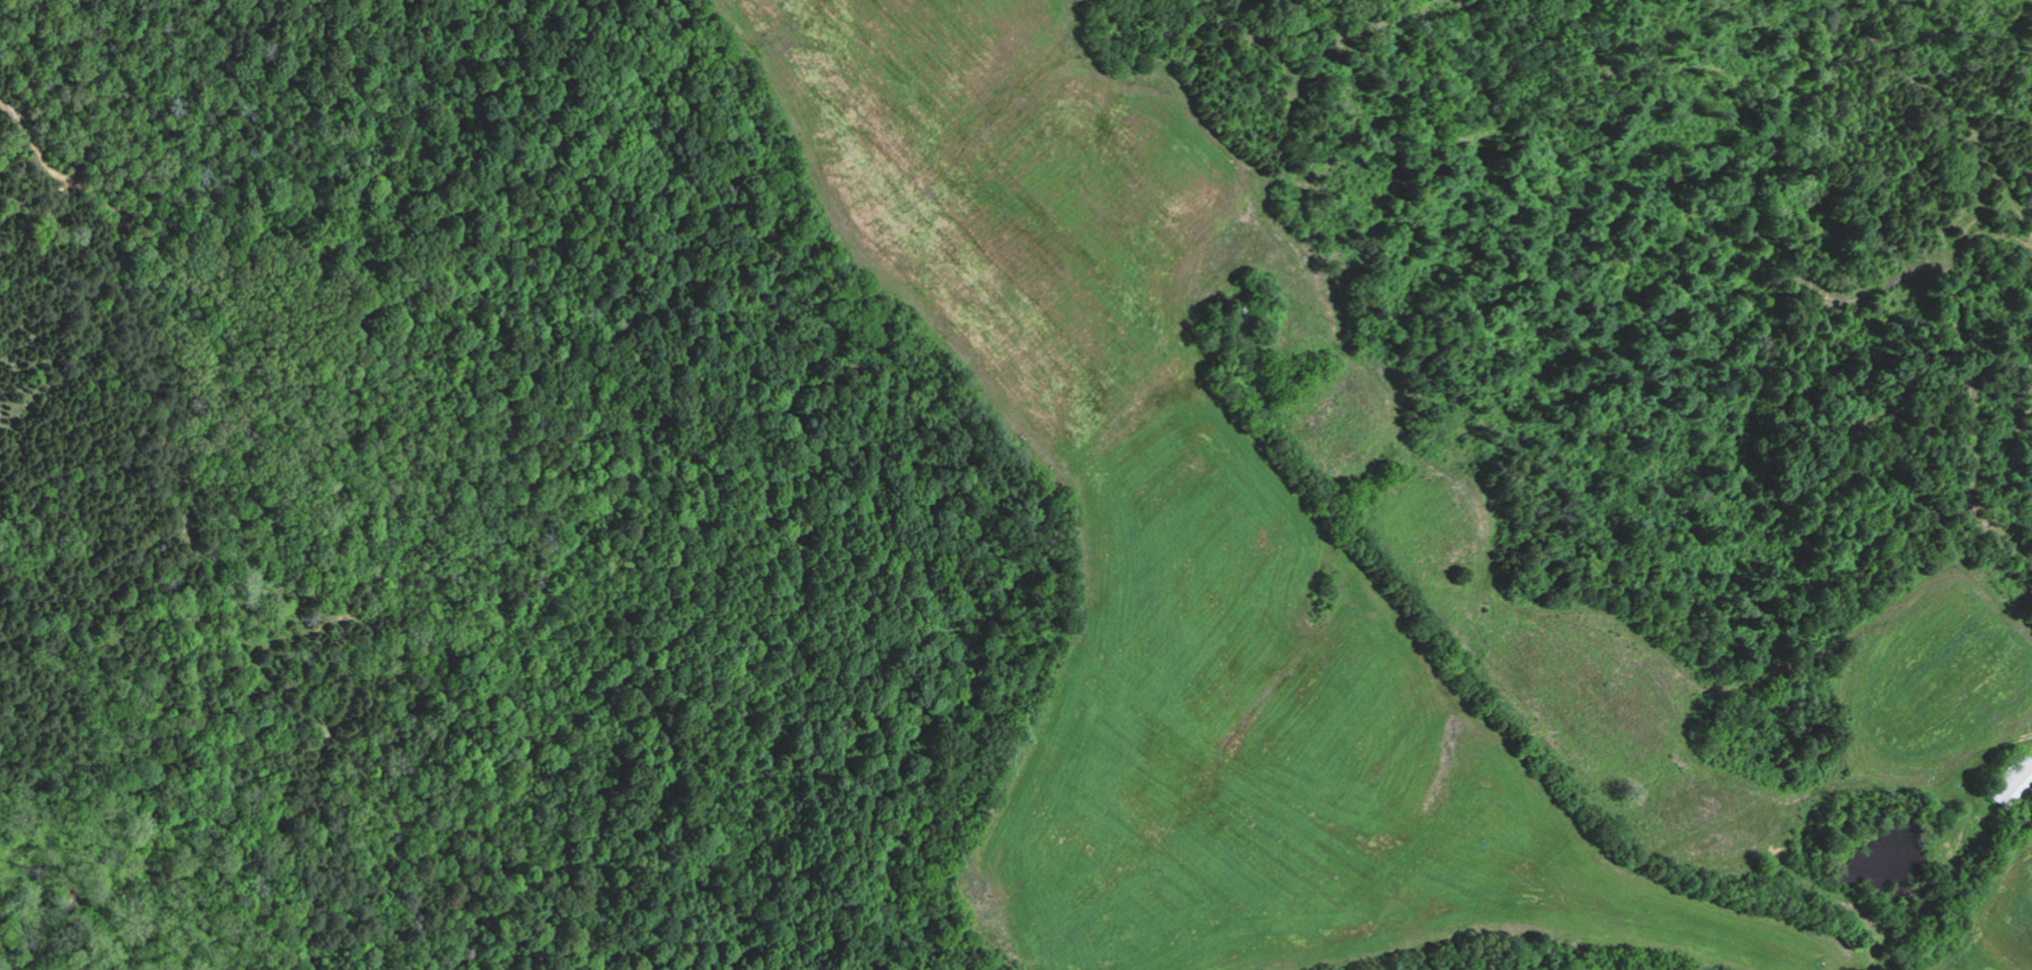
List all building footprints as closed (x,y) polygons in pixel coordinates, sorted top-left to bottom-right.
[(2005,813),(2031,782),(2031,762),(2021,752),(1984,794),(2005,813)]
